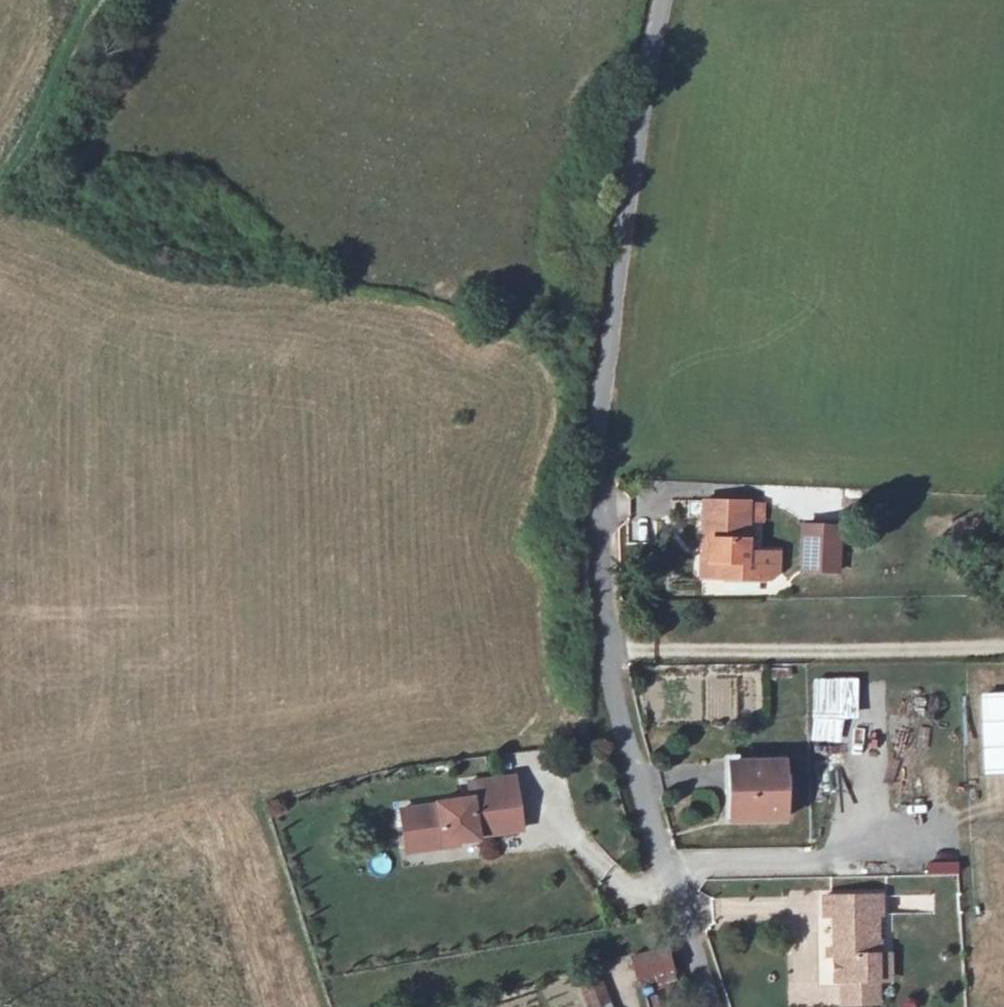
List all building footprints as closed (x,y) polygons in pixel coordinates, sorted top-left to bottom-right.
[(702,506),(701,545),(711,546),(711,580),(779,578),(778,553),(746,554),(746,521),(746,504),(702,506)] [(760,504),(746,504),(746,521),(761,521),(760,504)] [(836,523),(801,524),(802,565),(838,563),(836,523)] [(701,581),(711,580),(711,546),(701,545),(701,581)] [(811,677),(812,742),(842,742),(842,720),(851,720),(852,776),(886,775),(885,707),(859,708),(859,677),(811,677)] [(796,814),(794,758),(755,757),(755,789),(747,790),(748,815),(796,814)] [(466,795),(511,788),(510,778),(465,785),(466,795)] [(481,834),(517,829),(511,788),(466,795),(432,799),(438,842),(482,836),(481,834)] [(438,842),(432,799),(407,803),(413,846),(438,842)] [(928,873),(958,874),(958,861),(928,861),(928,873)] [(883,989),(883,963),(883,921),(890,921),(891,902),(831,902),(830,921),(838,921),(839,990),(883,989)] [(631,952),(633,982),(674,979),(672,949),(631,952)] [(883,963),(883,989),(896,989),(896,962),(883,963)] [(583,992),(586,1006),(611,1006),(607,987),(583,992)]
